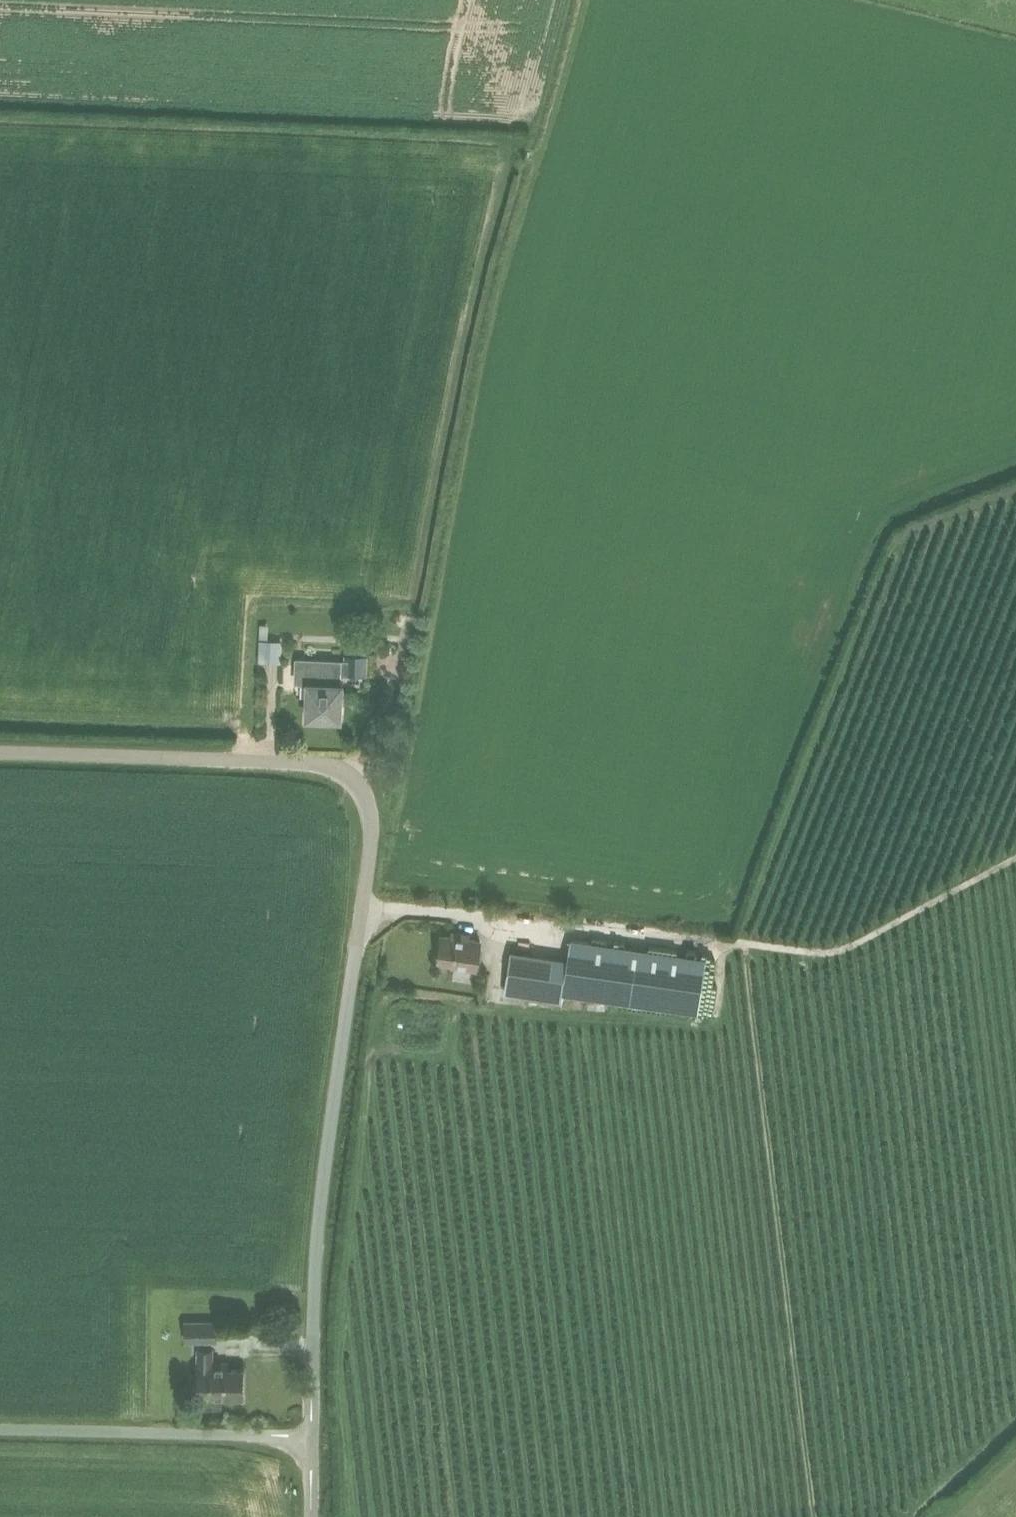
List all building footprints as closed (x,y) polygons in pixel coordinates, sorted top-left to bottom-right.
[(260,639),(259,660),(271,661),(271,639),(260,639)] [(342,683),(341,683),(342,675),(367,675),(367,656),(344,656),(344,659),(295,657),(294,683),(308,683),(306,717),(309,717),(308,722),(338,723),(339,718),(341,718),(342,683)] [(477,970),(481,942),(469,940),(470,936),(453,934),(453,937),(442,936),(438,962),(454,964),(453,967),(477,970)] [(706,960),(571,940),(568,963),(511,954),(504,998),(561,1006),(563,992),(698,1012),(706,960)] [(218,1320),(184,1320),(184,1342),(217,1342),(218,1320)] [(196,1393),(209,1393),(209,1398),(225,1397),(224,1400),(244,1399),(244,1366),(213,1367),(213,1348),(197,1348),(196,1393)]
